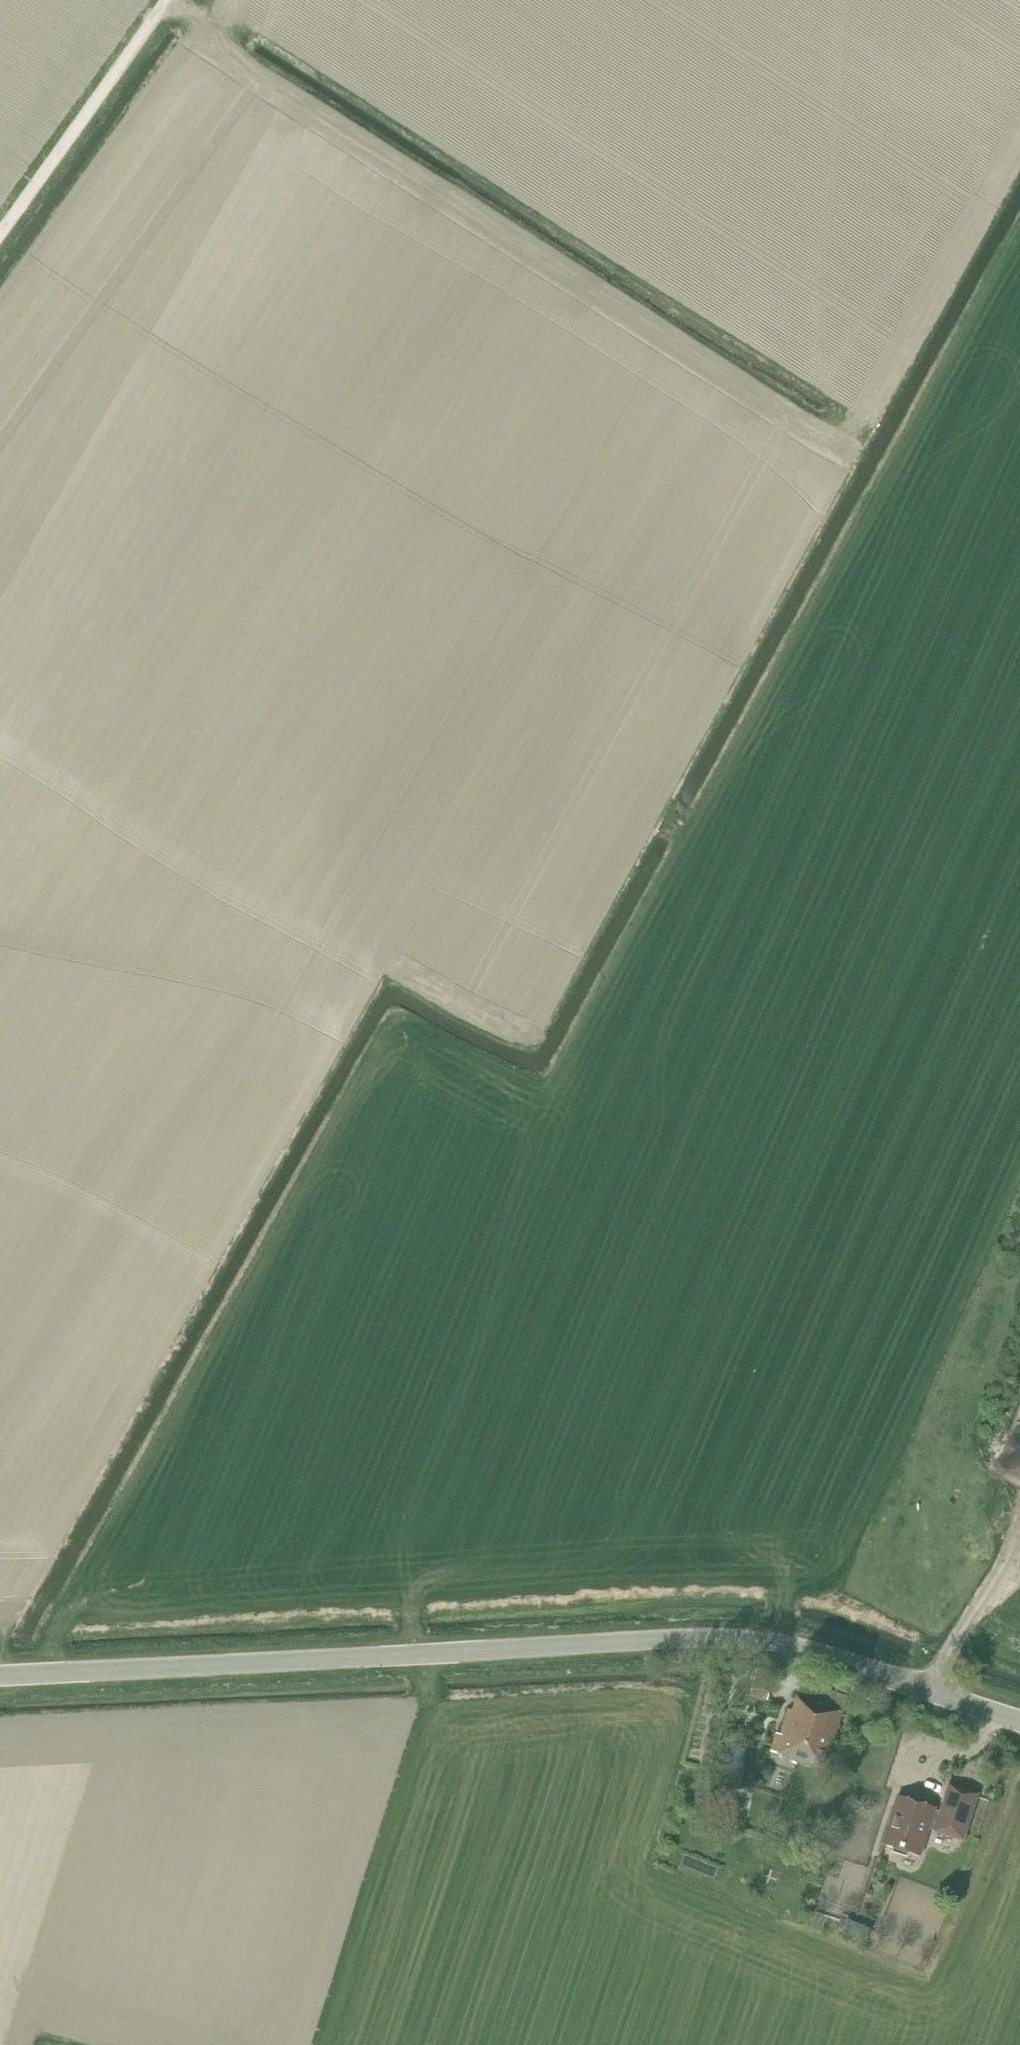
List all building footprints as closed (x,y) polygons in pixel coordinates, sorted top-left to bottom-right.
[(754,1680),(750,1697),(768,1701),(772,1684),(754,1680)] [(771,1752),(822,1768),(827,1750),(831,1751),(848,1697),(803,1683),(799,1696),(798,1696),(793,1711),(788,1710),(781,1735),(777,1734),(771,1752)] [(746,1748),(731,1746),(726,1781),(741,1783),(746,1748)] [(920,1857),(929,1829),(963,1841),(978,1795),(949,1786),(940,1813),(934,1811),(935,1808),(898,1796),(882,1845),(920,1857)]
